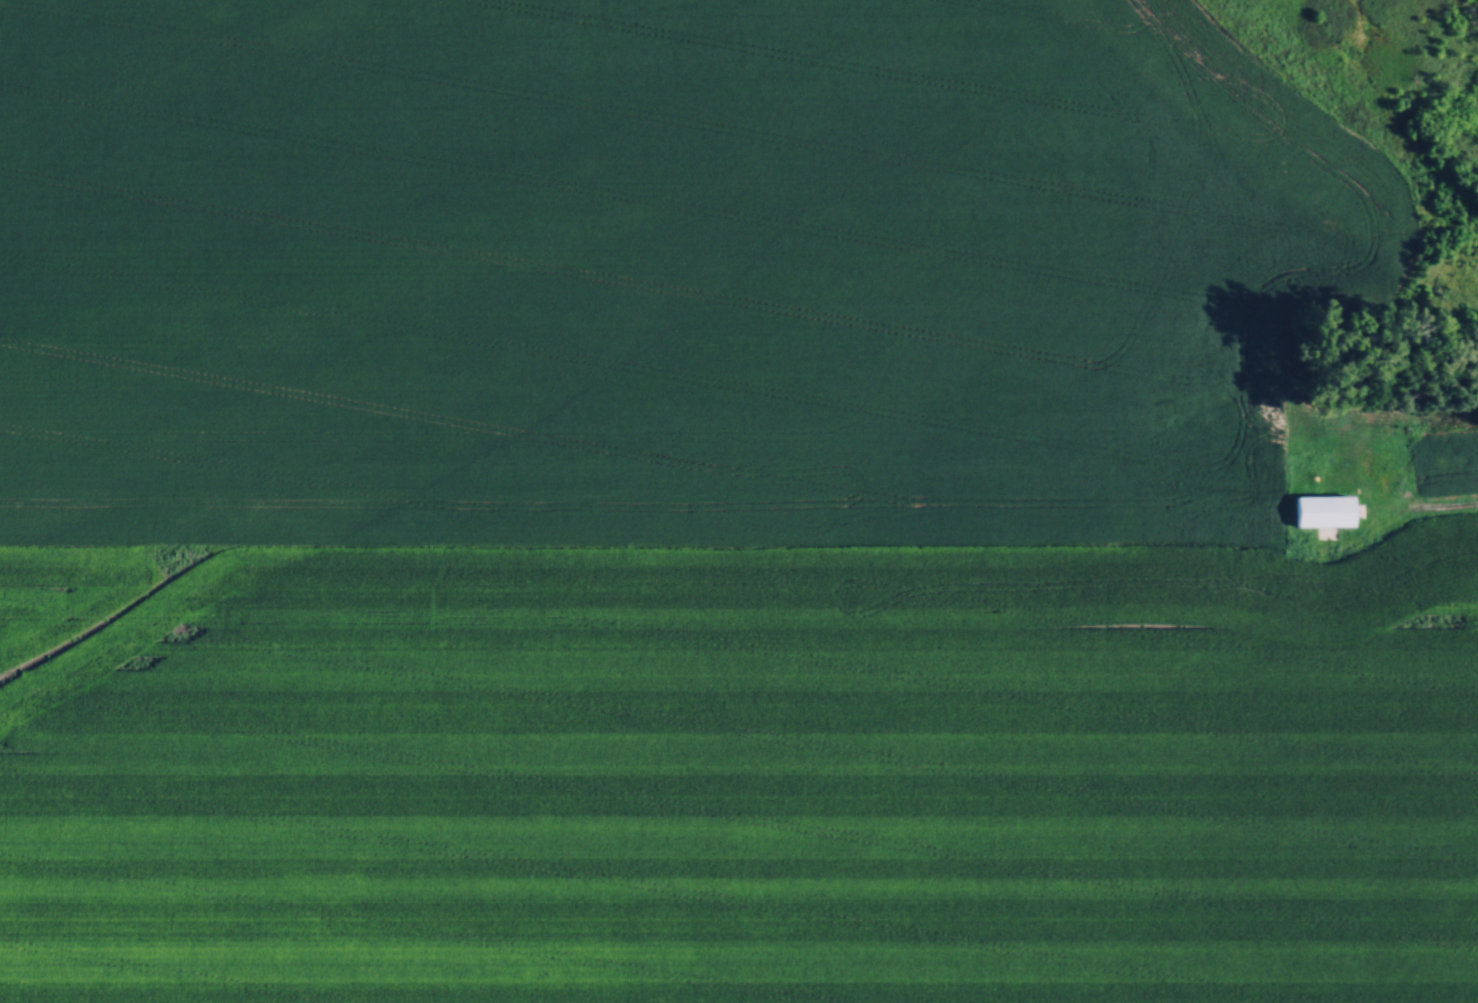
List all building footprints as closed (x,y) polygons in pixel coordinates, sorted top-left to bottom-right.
[(1296,495),(1296,525),(1353,525),(1353,495),(1296,495)]
